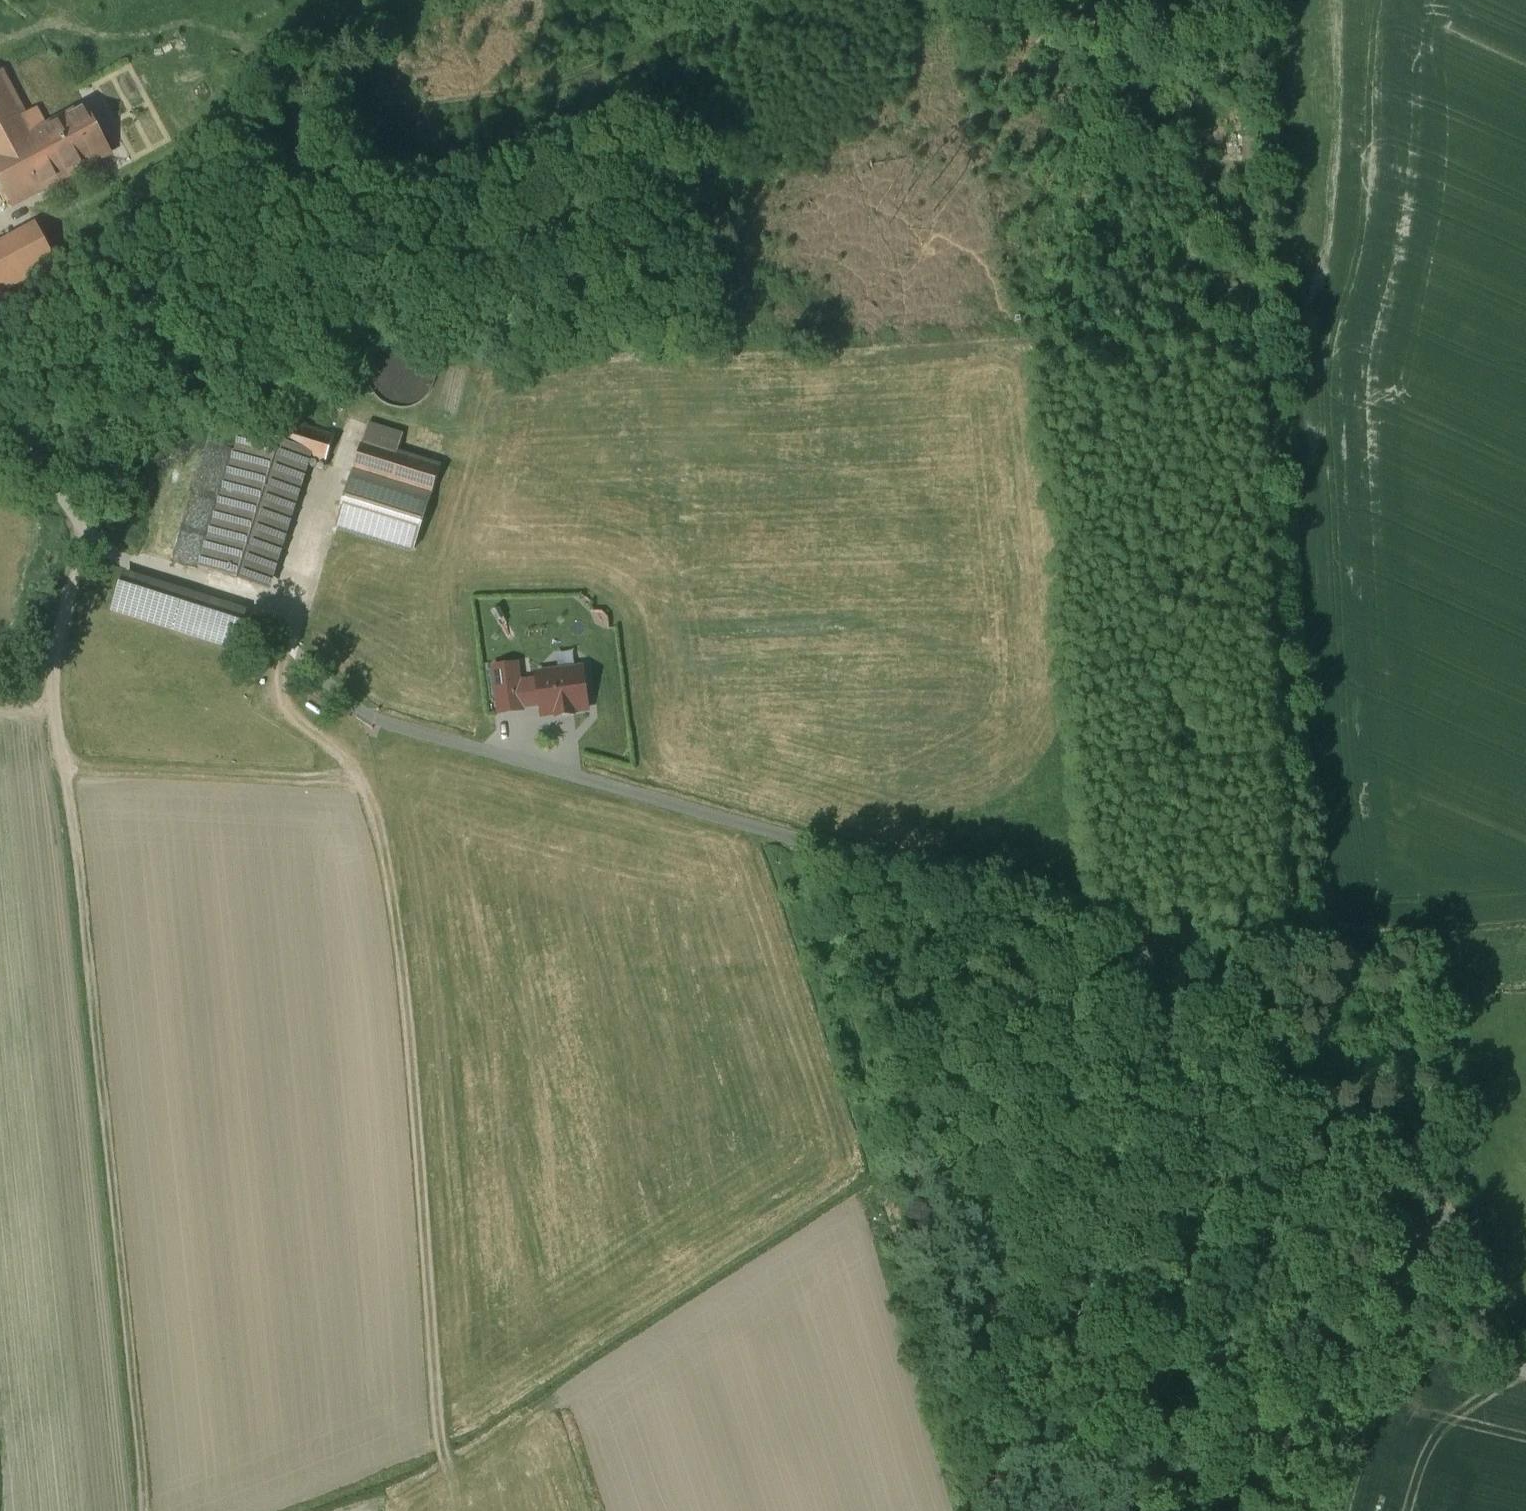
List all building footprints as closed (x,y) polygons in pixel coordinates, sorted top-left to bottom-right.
[(0,76),(0,179),(14,205),(111,154),(85,107),(35,133),(3,74),(0,76)] [(0,245),(0,291),(55,261),(36,226),(0,245)] [(369,425),(337,526),(416,551),(443,466),(399,453),(404,436),(369,425)] [(289,452),(244,438),(203,568),(271,589),(311,460),(327,465),(335,439),(297,427),(289,452)] [(242,625),(122,587),(115,610),(235,648),(242,625)] [(526,712),(519,663),(491,668),(499,716),(526,712)] [(584,669),(536,674),(540,713),(588,708),(584,669)]
